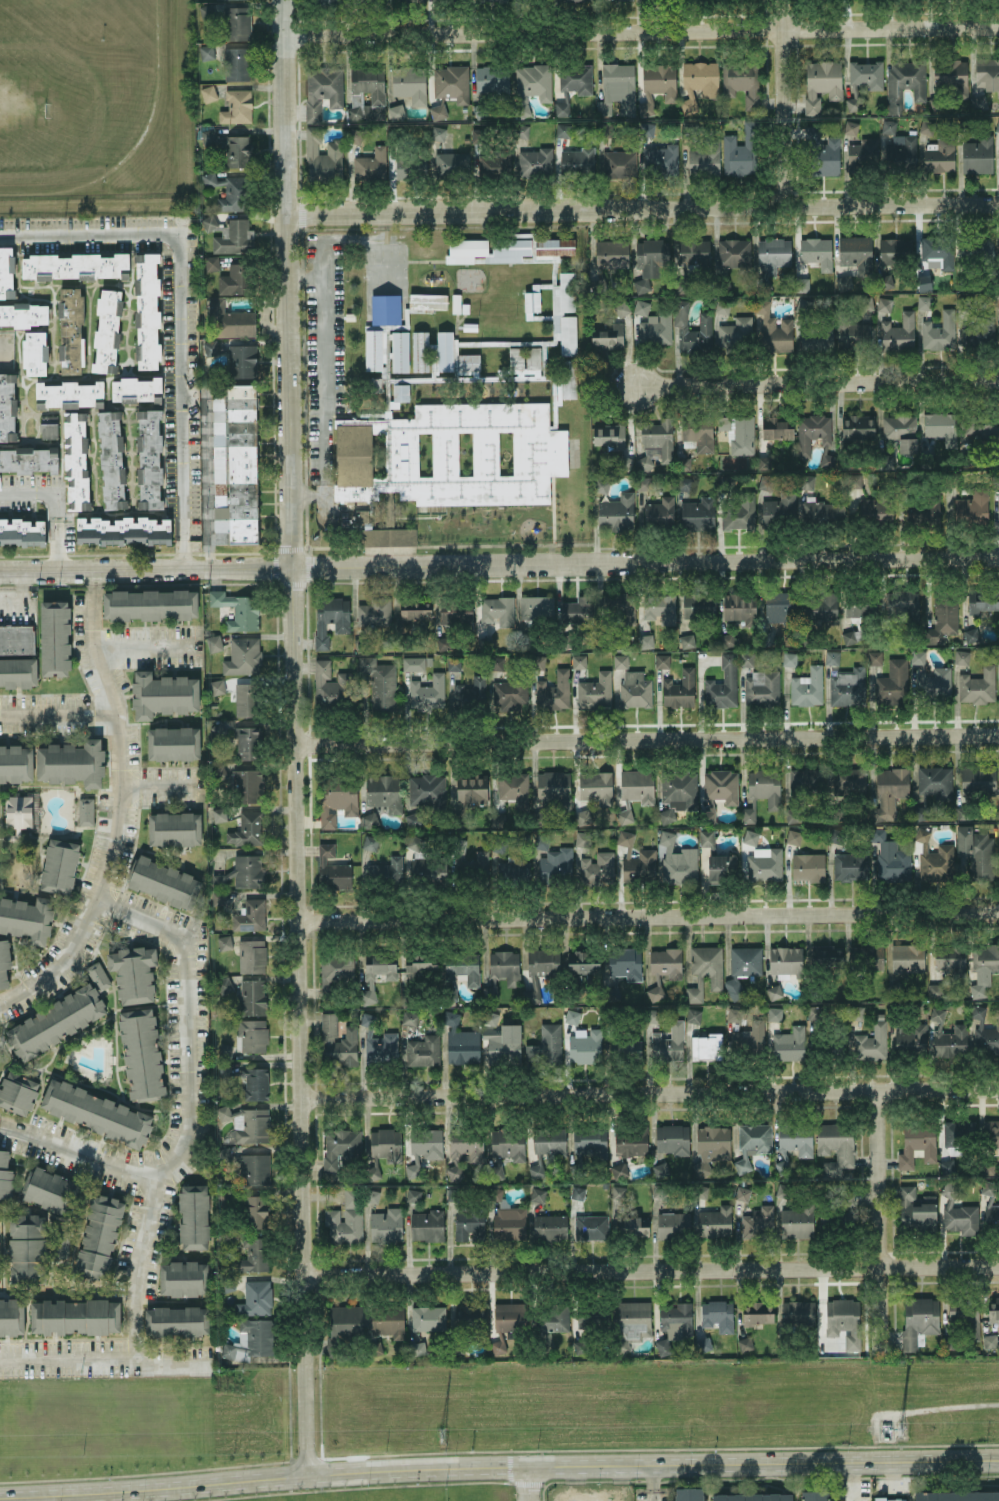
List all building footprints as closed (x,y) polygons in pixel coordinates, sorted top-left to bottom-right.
[(226,39),(250,40),(251,7),(226,6),(226,39)] [(199,46),(201,60),(214,58),(213,44),(199,46)] [(251,47),(224,47),(225,81),(252,80),(251,47)] [(976,58),(975,89),(997,89),(997,96),(998,97),(998,59),(976,58)] [(967,60),(934,60),(934,87),(955,87),(956,97),(968,97),(967,60)] [(805,61),(806,114),(819,114),(819,91),(828,91),(828,99),(842,99),(841,61),(805,61)] [(883,89),(883,61),(850,62),(850,98),(846,98),(846,110),(858,110),(857,83),(869,83),(869,90),(883,89)] [(925,101),(925,61),(887,61),(888,113),(903,113),(903,88),(913,88),(913,101),(925,101)] [(718,97),(718,62),(684,62),(684,99),(681,99),(681,113),(695,112),(695,89),(701,89),(701,97),(718,97)] [(634,63),(602,64),(603,100),(596,100),(597,115),(612,115),(612,102),(635,101),(634,63)] [(723,97),(735,97),(735,89),(744,89),(745,110),(759,109),(758,63),(722,63),(723,97)] [(592,95),(592,64),(559,65),(559,90),(577,90),(577,95),(592,95)] [(676,101),(675,64),(643,64),(644,102),(638,102),(639,114),(653,114),(652,92),(664,92),(664,102),(676,101)] [(551,102),(551,65),(515,65),(516,116),(529,116),(528,95),(538,94),(539,102),(551,102)] [(426,105),(425,66),(391,67),(392,96),(410,95),(411,105),(426,105)] [(468,66),(434,66),(434,97),(456,96),(456,104),(469,104),(468,66)] [(476,66),(475,93),(509,93),(509,66),(476,66)] [(306,68),(306,122),(321,122),(321,98),(329,98),(329,108),(343,107),(343,68),(306,68)] [(385,105),(384,68),(351,69),(351,92),(370,92),(371,105),(385,105)] [(217,99),(214,85),(201,87),(204,102),(217,99)] [(251,89),(227,89),(227,110),(219,110),(219,122),(252,122),(251,89)] [(351,120),(385,118),(385,105),(363,106),(362,93),(350,93),(351,120)] [(976,97),(977,109),(987,108),(985,96),(976,97)] [(568,102),(555,102),(555,116),(569,116),(568,102)] [(391,120),(406,117),(402,103),(388,107),(391,120)] [(448,116),(444,103),(429,107),(433,120),(448,116)] [(723,175),(756,175),(756,120),(744,120),(744,144),(736,144),(736,134),(724,134),(723,175)] [(859,122),(846,120),(843,133),(857,136),(859,122)] [(881,133),(895,133),(896,120),(882,120),(881,133)] [(654,136),(654,122),(639,122),(639,135),(654,136)] [(611,136),(612,123),(599,123),(599,136),(611,136)] [(556,136),(569,137),(570,124),(557,124),(556,136)] [(321,127),(307,126),(307,181),(342,182),(343,142),(327,141),(326,154),(320,154),(321,127)] [(445,141),(446,127),(433,126),(431,140),(445,141)] [(360,145),(364,131),(351,127),(347,140),(360,145)] [(818,127),(809,127),(810,175),(840,175),(839,136),(827,136),(827,143),(819,143),(818,127)] [(202,130),(203,143),(216,143),(215,129),(202,130)] [(472,143),(482,143),(482,129),(472,129),(472,143)] [(250,135),(225,136),(225,167),(251,167),(250,135)] [(916,135),(892,135),(892,143),(887,142),(886,166),(916,166),(916,135)] [(962,142),(963,173),(993,172),(992,135),(979,135),(980,141),(962,142)] [(688,175),(720,174),(719,137),(704,137),(704,150),(688,150),(688,175)] [(847,144),(848,168),(878,168),(878,137),(861,138),(861,144),(847,144)] [(954,171),(954,138),(937,138),(937,143),(924,143),(924,171),(954,171)] [(643,172),(677,173),(678,143),(667,143),(667,147),(644,147),(643,172)] [(386,145),(374,145),(373,157),(354,156),(354,178),(385,179),(386,145)] [(560,150),(561,177),(595,176),(594,146),(581,146),(581,150),(560,150)] [(518,149),(519,176),(552,175),(552,149),(518,149)] [(636,150),(603,151),(604,178),(636,177),(636,150)] [(435,152),(435,174),(468,175),(469,153),(435,152)] [(396,179),(411,179),(411,170),(410,170),(410,154),(396,154),(396,179)] [(479,155),(480,175),(506,174),(505,154),(479,155)] [(415,173),(426,174),(427,163),(416,161),(415,173)] [(248,211),(248,177),(216,177),(216,173),(203,173),(203,184),(225,184),(225,197),(216,197),(216,210),(248,211)] [(221,237),(227,237),(228,226),(215,225),(216,218),(204,216),(203,228),(222,230),(221,237)] [(213,252),(254,251),(253,228),(248,229),(248,218),(228,219),(229,237),(212,237),(213,252)] [(575,238),(536,238),(536,234),(491,234),(491,239),(447,239),(448,262),(559,261),(559,255),(575,255),(575,238)] [(960,234),(959,256),(993,257),(993,235),(960,234)] [(856,264),(856,275),(872,275),(872,235),(838,236),(839,264),(856,264)] [(920,237),(921,260),(941,259),(941,270),(950,270),(949,236),(920,237)] [(791,264),(791,238),(759,239),(759,277),(755,277),(755,290),(770,290),(770,276),(776,276),(776,265),(791,264)] [(800,238),(801,262),(820,261),(820,271),(832,271),(831,238),(800,238)] [(880,264),(910,263),(909,238),(879,239),(880,264)] [(710,265),(709,239),(673,239),(673,266),(710,265)] [(751,267),(751,239),(719,239),(718,266),(751,267)] [(595,240),(596,268),(629,267),(628,240),(595,240)] [(650,292),(650,278),(661,278),(661,240),(636,240),(636,268),(642,268),(642,279),(634,279),(634,292),(650,292)] [(13,298),(15,247),(0,246),(0,298),(13,298)] [(129,252),(114,252),(114,255),(22,255),(22,279),(129,278),(129,252)] [(137,369),(159,369),(159,328),(159,294),(161,294),(161,277),(156,277),(156,262),(160,261),(160,253),(135,253),(137,369)] [(206,271),(219,271),(219,255),(205,256),(206,271)] [(219,294),(248,294),(247,263),(229,263),(229,275),(218,275),(219,294)] [(552,284),(553,339),(560,339),(560,355),(576,355),(576,313),(575,272),(559,272),(559,284),(552,284)] [(893,287),(890,274),(879,276),(881,289),(893,287)] [(837,290),(850,290),(851,277),(837,276),(837,290)] [(809,278),(795,278),(794,292),(809,292),(809,278)] [(59,373),(82,373),(82,288),(59,288),(59,373)] [(91,372),(117,373),(121,290),(98,289),(95,362),(92,362),(91,372)] [(447,309),(447,294),(409,293),(409,308),(447,309)] [(401,324),(401,295),(371,294),(371,328),(384,328),(384,324),(401,324)] [(917,309),(931,309),(932,296),(918,295),(917,309)] [(256,336),(256,311),(225,311),(224,296),(210,296),(211,337),(256,336)] [(893,298),(878,297),(877,311),(891,312),(893,298)] [(812,301),(798,298),(796,310),(810,313),(812,301)] [(647,315),(650,302),(636,299),(633,312),(647,315)] [(711,311),(699,311),(699,329),(688,329),(688,299),(674,300),(674,327),(678,326),(679,352),(712,352),(711,311)] [(716,313),(729,313),(729,299),(716,299),(716,313)] [(792,351),(793,318),(778,318),(778,317),(770,316),(770,299),(755,299),(755,313),(761,313),(761,351),(792,351)] [(627,315),(628,301),(616,300),(615,314),(627,315)] [(0,303),(0,326),(14,326),(14,328),(31,328),(31,323),(48,324),(48,304),(0,303)] [(955,348),(954,308),(942,308),(942,327),(931,327),(931,320),(921,320),(922,349),(955,348)] [(672,343),(671,309),(659,309),(659,314),(647,314),(647,321),(638,321),(639,343),(672,343)] [(914,350),(913,309),(902,310),(902,326),(890,326),(890,320),(881,320),(881,350),(914,350)] [(962,344),(994,344),(994,314),(977,314),(977,323),(962,323),(962,344)] [(752,315),(735,316),(735,324),(718,325),(718,346),(752,346),(752,315)] [(871,349),(870,323),(859,323),(859,320),(837,321),(838,350),(871,349)] [(592,348),(624,348),(623,322),(612,322),(612,329),(591,330),(592,348)] [(800,348),(816,349),(817,327),(801,326),(800,348)] [(386,331),(366,330),(365,370),(385,370),(386,331)] [(47,375),(47,331),(24,331),(24,375),(47,375)] [(409,331),(392,331),(392,372),(409,372),(409,331)] [(428,331),(412,331),(413,372),(429,371),(428,351),(436,351),(436,343),(429,344),(428,331)] [(453,331),(437,331),(436,371),(452,371),(453,331)] [(205,355),(217,355),(217,340),(205,340),(205,355)] [(256,344),(228,345),(230,378),(258,376),(256,344)] [(458,354),(459,370),(480,369),(480,354),(458,354)] [(577,398),(576,359),(560,360),(561,398),(577,398)] [(16,373),(0,373),(0,441),(16,441),(16,373)] [(112,402),(162,401),(162,378),(112,379),(112,402)] [(90,509),(86,408),(95,408),(95,397),(104,397),(104,380),(95,381),(95,382),(35,384),(36,408),(63,407),(67,510),(90,509)] [(212,395),(215,518),(229,518),(230,543),(259,543),(256,384),(219,385),(219,395),(212,395)] [(409,384),(393,384),(393,401),(409,401),(409,384)] [(550,503),(334,505),(334,417),(415,416),(414,403),(548,402),(549,429),(567,429),(568,474),(549,475),(550,503)] [(136,410),(140,509),(163,508),(160,417),(162,417),(162,409),(136,410)] [(104,509),(126,508),(121,410),(98,411),(104,509)] [(944,436),(944,447),(956,447),(955,412),(923,413),(924,437),(944,436)] [(729,455),(754,455),(754,414),(718,415),(718,430),(729,430),(729,455)] [(713,452),(713,415),(682,415),(682,447),(695,447),(695,453),(713,452)] [(831,415),(798,415),(798,458),(810,457),(810,438),(822,438),(822,445),(831,445),(831,415)] [(842,437),(874,438),(875,416),(842,415),(842,437)] [(882,416),(883,438),(899,438),(899,453),(917,453),(916,415),(882,416)] [(673,463),(672,416),(660,416),(661,423),(641,423),(642,457),(638,457),(638,469),(656,469),(656,463),(673,463)] [(762,417),(762,438),(793,439),(793,428),(786,428),(786,417),(762,417)] [(964,436),(981,436),(980,446),(995,447),(996,419),(965,418),(964,436)] [(57,439),(57,423),(40,423),(40,439),(57,439)] [(625,423),(593,424),(593,445),(613,444),(613,449),(625,449),(625,423)] [(50,471),(50,473),(58,473),(58,447),(0,448),(0,472),(50,471)] [(836,455),(823,453),(820,466),(833,468),(836,455)] [(617,469),(630,471),(632,458),(619,456),(617,469)] [(770,456),(757,457),(757,469),(770,468),(770,456)] [(690,458),(677,457),(677,469),(690,470),(690,458)] [(774,476),(760,474),(759,488),(772,490),(774,476)] [(861,474),(846,474),(846,488),(862,488),(861,474)] [(813,489),(814,475),(802,475),(801,488),(813,489)] [(651,489),(650,476),(636,476),(637,490),(651,489)] [(690,491),(691,477),(680,477),(679,490),(690,491)] [(609,478),(596,478),(596,490),(609,490),(609,478)] [(954,498),(953,523),(987,524),(988,485),(972,485),(972,498),(954,498)] [(796,490),(779,489),(779,500),(762,499),(761,524),(795,525),(796,490)] [(598,500),(598,530),(634,530),(633,491),(619,491),(619,500),(598,500)] [(674,495),(661,495),(661,503),(644,502),(644,524),(673,525),(674,495)] [(721,502),(721,529),(754,528),(754,495),(745,495),(745,502),(721,502)] [(700,501),(681,502),(681,530),(715,530),(714,496),(700,496),(700,501)] [(893,500),(858,499),(858,522),(892,523),(893,500)] [(939,522),(939,500),(907,501),(907,522),(939,522)] [(845,502),(801,501),(801,523),(844,524),(845,502)] [(367,509),(355,509),(355,523),(363,523),(363,546),(397,546),(397,530),(368,530),(367,509)] [(76,544),(171,544),(171,518),(135,518),(135,517),(111,517),(111,518),(88,518),(88,517),(76,517),(76,544)] [(46,544),(45,520),(33,520),(33,519),(10,520),(10,519),(0,519),(0,546),(46,544)] [(228,519),(214,520),(215,544),(229,543),(228,519)] [(198,619),(198,590),(103,590),(104,619),(198,619)] [(225,595),(225,590),(209,590),(209,605),(233,605),(233,619),(226,619),(225,630),(257,630),(258,596),(225,595)] [(765,622),(795,621),(795,591),(765,592),(765,622)] [(917,591),(896,592),(897,613),(918,612),(917,591)] [(635,623),(634,593),(603,594),(603,608),(614,607),(614,624),(635,623)] [(980,609),(998,609),(998,593),(968,593),(968,614),(979,614),(980,609)] [(715,595),(683,594),(683,616),(715,617),(715,595)] [(724,594),(723,619),(744,620),(744,626),(755,626),(756,595),(724,594)] [(958,633),(957,594),(934,595),(935,628),(924,628),(924,644),(943,643),(943,633),(958,633)] [(554,596),(520,595),(520,618),(553,619),(554,596)] [(675,595),(643,596),(644,618),(660,618),(660,625),(675,624),(675,595)] [(837,620),(837,596),(804,595),(803,619),(837,620)] [(577,602),(562,601),(561,623),(594,623),(594,596),(577,596),(577,602)] [(513,597),(480,597),(480,621),(498,620),(499,627),(514,626),(513,597)] [(845,616),(876,617),(876,597),(845,597),(845,616)] [(349,598),(315,598),(316,649),(328,649),(328,620),(334,620),(334,633),(350,633),(349,598)] [(357,626),(391,625),(390,598),(370,599),(370,604),(357,604),(357,626)] [(41,601),(42,676),(71,675),(70,600),(41,601)] [(440,623),(473,622),(472,601),(440,601),(440,623)] [(408,628),(431,627),(431,602),(400,602),(401,628),(408,628)] [(0,625),(0,687),(36,687),(35,625),(0,625)] [(966,643),(979,641),(977,628),(964,629),(966,643)] [(842,632),(844,643),(861,640),(859,629),(842,632)] [(720,635),(722,647),(735,645),(733,633),(720,635)] [(210,652),(222,649),(220,634),(207,636),(210,652)] [(639,635),(639,648),(653,647),(653,634),(639,635)] [(695,647),(694,634),(680,635),(681,648),(695,647)] [(231,659),(222,660),(222,674),(261,673),(260,637),(230,638),(231,659)] [(452,637),(437,637),(437,649),(452,649),(452,637)] [(956,649),(970,651),(968,665),(954,663),(956,649)] [(826,650),(839,651),(838,664),(825,662),(826,650)] [(868,651),(882,650),(882,664),(868,664),(868,651)] [(926,650),(911,650),(911,663),(925,664),(926,650)] [(797,653),(796,666),(783,665),(784,651),(797,653)] [(754,652),(740,652),(740,666),(754,666),(754,652)] [(722,653),(722,680),(703,680),(704,706),(736,705),(735,653),(722,653)] [(586,654),(571,655),(571,668),(586,668),(586,654)] [(613,668),(628,668),(628,654),(613,654),(613,668)] [(670,654),(655,654),(655,667),(669,668),(670,654)] [(545,656),(534,655),(534,667),(545,667),(545,656)] [(395,663),(376,663),(376,656),(359,656),(359,678),(371,678),(371,711),(396,710),(395,663)] [(425,657),(403,656),(402,670),(425,670),(425,657)] [(492,670),(504,670),(504,657),(492,656),(492,670)] [(448,670),(461,670),(460,657),(447,658),(448,670)] [(907,658),(889,658),(888,676),(876,676),(875,704),(906,704),(907,658)] [(352,672),(337,672),(337,680),(331,680),(330,659),(314,659),(315,706),(352,705),(352,672)] [(790,676),(791,704),(822,704),(822,664),(809,664),(809,676),(790,676)] [(829,672),(830,705),(866,704),(865,665),(852,665),(852,671),(829,672)] [(995,702),(995,665),(982,665),(982,677),(970,677),(970,673),(959,673),(959,702),(995,702)] [(693,666),(681,666),(682,683),(672,683),(672,678),(662,678),(663,706),(694,705),(693,666)] [(951,667),(933,666),(933,673),(920,673),(919,695),(950,697),(951,667)] [(536,680),(536,708),(569,708),(569,667),(556,667),(556,686),(546,686),(546,679),(536,680)] [(577,681),(578,708),(611,708),(611,669),(598,669),(598,680),(577,681)] [(199,676),(152,677),(152,670),(133,670),(134,720),(153,720),(153,713),(200,712),(199,676)] [(652,706),(651,679),(643,679),(643,670),(620,671),(621,707),(652,706)] [(444,671),(432,671),(432,686),(420,686),(420,680),(410,679),(409,708),(444,709),(444,671)] [(746,706),(779,705),(779,671),(745,673),(746,706)] [(472,700),(485,701),(486,675),(473,675),(472,700)] [(212,695),(225,693),(224,679),(211,680),(212,695)] [(527,709),(528,682),(494,682),(493,709),(527,709)] [(236,716),(257,716),(256,683),(235,683),(236,716)] [(468,683),(452,684),(453,708),(469,708),(468,683)] [(200,759),(200,726),(147,727),(148,760),(200,759)] [(258,726),(235,727),(237,760),(260,759),(258,726)] [(36,782),(84,781),(84,788),(101,788),(101,777),(105,776),(105,749),(101,749),(101,738),(83,738),(84,747),(74,747),(74,744),(36,745),(36,782)] [(33,745),(0,746),(0,781),(33,781),(33,745)] [(935,800),(952,800),(952,767),(918,766),(918,793),(935,793),(935,800)] [(960,766),(961,794),(996,793),(996,766),(960,766)] [(866,794),(865,768),(833,769),(834,795),(866,794)] [(895,797),(909,796),(909,768),(876,768),(877,807),(874,807),(874,820),(895,820),(895,797)] [(264,802),(263,769),(233,769),(234,803),(264,802)] [(822,769),(789,769),(790,794),(822,793),(822,769)] [(654,770),(621,770),(621,799),(640,799),(640,805),(654,804),(654,770)] [(737,805),(738,770),(705,770),(704,798),(725,798),(725,805),(737,805)] [(780,770),(748,770),(748,807),(742,807),(742,822),(755,823),(756,797),(767,798),(767,810),(780,810),(780,770)] [(570,771),(537,772),(537,805),(555,804),(555,810),(571,810),(570,771)] [(660,772),(661,802),(668,801),(669,809),(658,809),(659,822),(675,822),(674,810),(700,809),(700,823),(715,823),(714,798),(697,798),(697,771),(660,772)] [(528,772),(528,797),(497,797),(498,772),(528,772)] [(612,772),(579,773),(579,800),(598,799),(598,806),(612,806),(612,772)] [(409,804),(409,777),(422,776),(422,773),(436,773),(436,776),(445,776),(445,804),(409,804)] [(366,775),(366,805),(387,805),(387,814),(400,813),(400,775),(366,775)] [(488,803),(487,775),(456,775),(457,804),(488,803)] [(358,815),(357,781),(321,782),(322,828),(336,828),(336,809),(343,808),(343,816),(358,815)] [(33,827),(32,795),(5,796),(5,828),(33,827)] [(93,825),(94,797),(79,797),(78,825),(93,825)] [(225,806),(212,808),(213,822),(227,820),(225,806)] [(914,820),(927,819),(927,806),(913,807),(914,820)] [(592,823),(589,808),(574,811),(577,826),(592,823)] [(617,811),(620,824),(634,821),(630,808),(617,811)] [(262,844),(262,810),(240,810),(240,831),(226,831),(226,844),(262,844)] [(409,829),(423,824),(419,810),(405,815),(409,829)] [(379,824),(376,811),(362,815),(365,828),(379,824)] [(149,845),(201,845),(201,812),(148,813),(149,845)] [(491,826),(505,827),(505,813),(492,813),(491,826)] [(993,880),(992,831),(972,832),(972,824),(956,825),(956,852),(970,852),(970,880),(993,880)] [(755,845),(742,842),(745,828),(759,832),(755,845)] [(831,842),(843,843),(844,829),(833,828),(831,842)] [(911,850),(896,850),(896,840),(885,840),(885,828),(871,828),(871,841),(877,841),(877,881),(911,881),(911,850)] [(919,880),(953,880),(953,843),(938,844),(938,851),(929,851),(928,828),(917,828),(917,849),(919,849),(919,880)] [(714,829),(699,829),(699,847),(714,847),(714,829)] [(800,845),(802,831),(788,829),(786,842),(800,845)] [(634,832),(618,830),(617,844),(633,846),(634,832)] [(591,831),(575,831),(576,846),(591,846),(591,831)] [(697,848),(676,848),(676,831),(660,831),(660,883),(698,883),(697,848)] [(419,851),(406,845),(412,833),(425,839),(419,851)] [(366,834),(379,837),(375,851),(362,847),(366,834)] [(549,849),(549,834),(535,834),(535,848),(549,849)] [(71,895),(80,843),(48,837),(39,889),(71,895)] [(505,839),(493,839),(493,851),(506,851),(505,839)] [(334,843),(318,843),(320,887),(351,886),(351,863),(326,864),(326,857),(335,857),(334,843)] [(546,850),(546,857),(540,856),(539,882),(571,883),(572,846),(558,846),(558,850),(546,850)] [(782,879),(782,847),(753,848),(753,854),(746,855),(747,880),(782,879)] [(623,880),(656,879),(655,848),(638,849),(638,857),(622,858),(623,880)] [(488,850),(476,850),(476,857),(465,857),(465,849),(457,849),(457,875),(488,875),(488,850)] [(580,857),(580,884),(614,884),(614,851),(594,851),(594,857),(580,857)] [(825,880),(824,853),(792,854),(792,881),(825,880)] [(833,879),(868,880),(869,854),(834,853),(833,879)] [(234,855),(235,872),(212,873),(212,887),(226,887),(226,878),(234,878),(234,887),(263,887),(263,854),(234,855)] [(708,855),(708,882),(737,881),(737,854),(708,855)] [(402,855),(390,855),(390,864),(368,864),(368,882),(402,882),(402,855)] [(203,877),(136,856),(126,888),(193,909),(203,877)] [(446,857),(411,858),(412,881),(447,880),(446,857)] [(529,880),(530,861),(497,860),(496,879),(529,880)] [(36,896),(36,901),(0,899),(0,933),(30,934),(30,944),(49,945),(52,897),(36,896)] [(245,898),(245,914),(232,913),(231,930),(265,930),(266,898),(245,898)] [(220,950),(232,948),(230,934),(217,937),(220,950)] [(239,972),(266,972),(266,939),(239,940),(239,972)] [(8,968),(11,968),(10,940),(0,940),(0,988),(8,988),(8,968)] [(883,967),(883,944),(850,945),(851,968),(883,967)] [(891,944),(892,972),(924,972),(924,944),(891,944)] [(986,997),(986,986),(991,986),(990,971),(998,971),(998,944),(973,945),(974,984),(970,984),(971,998),(986,997)] [(120,1004),(155,1001),(151,965),(158,965),(156,946),(106,951),(108,971),(116,970),(118,988),(120,1004)] [(710,991),(722,990),(722,946),(690,946),(691,973),(709,973),(710,991)] [(761,946),(730,947),(730,980),(727,980),(728,998),(743,998),(742,975),(762,974),(761,946)] [(802,946),(769,947),(770,974),(777,973),(778,977),(803,976),(802,946)] [(842,965),(842,946),(816,946),(816,965),(842,965)] [(560,949),(528,948),(527,973),(559,974),(560,949)] [(641,981),(641,948),(609,948),(609,975),(626,975),(626,980),(641,981)] [(650,949),(650,974),(668,974),(668,978),(682,978),(681,948),(650,949)] [(965,948),(934,949),(935,969),(953,969),(953,975),(965,975),(965,948)] [(568,973),(599,973),(599,950),(568,951),(568,973)] [(519,951),(490,951),(490,986),(484,986),(485,999),(497,999),(497,977),(505,977),(505,986),(519,986),(519,951)] [(478,952),(445,953),(446,974),(466,973),(467,987),(480,987),(478,952)] [(354,953),(321,954),(321,989),(330,989),(329,980),(354,979),(354,953)] [(374,981),(397,979),(396,962),(387,963),(387,954),(371,955),(372,963),(364,963),(366,989),(360,990),(361,1004),(376,1003),(374,981)] [(406,963),(406,977),(437,978),(437,963),(430,963),(430,954),(412,954),(411,963),(406,963)] [(111,984),(98,960),(85,968),(98,992),(111,984)] [(523,990),(523,1003),(540,1002),(538,974),(530,974),(531,989),(523,990)] [(217,990),(231,990),(231,978),(217,978),(217,990)] [(265,979),(239,979),(240,1015),(266,1014),(265,979)] [(766,988),(778,983),(783,995),(771,1000),(766,988)] [(4,1028),(20,1062),(64,1040),(62,1036),(107,1013),(93,984),(4,1028)] [(643,992),(648,1003),(666,995),(660,984),(643,992)] [(848,1019),(863,1020),(864,1006),(849,1005),(848,1019)] [(995,1024),(995,1028),(984,1028),(985,1005),(971,1005),(971,1018),(978,1018),(978,1027),(975,1027),(975,1053),(998,1053),(998,1024),(995,1024)] [(131,1101),(164,1097),(155,1007),(119,1011),(126,1079),(129,1079),(131,1101)] [(702,1010),(700,1023),(686,1020),(687,1007),(702,1010)] [(781,1008),(781,1021),(767,1020),(768,1007),(781,1008)] [(967,1024),(954,1024),(954,1033),(943,1033),(943,1008),(930,1007),(930,1020),(935,1020),(934,1056),(966,1056),(967,1024)] [(661,1009),(660,1023),(646,1022),(647,1008),(661,1009)] [(743,1008),(727,1008),(727,1020),(742,1021),(743,1008)] [(565,1021),(577,1024),(579,1011),(567,1009),(565,1021)] [(404,1010),(419,1013),(416,1027),(400,1023),(404,1010)] [(458,1031),(457,1011),(444,1011),(445,1024),(447,1024),(448,1063),(480,1063),(479,1030),(458,1031)] [(356,1064),(357,1025),(345,1025),(345,1039),(336,1039),(337,1013),(321,1012),(320,1063),(356,1064)] [(397,1032),(380,1032),(380,1037),(372,1037),(371,1013),(365,1013),(366,1062),(397,1061),(397,1032)] [(485,1024),(498,1024),(497,1013),(484,1013),(485,1024)] [(732,1030),(733,1049),(764,1049),(764,1018),(751,1018),(751,1030),(732,1030)] [(267,1019),(237,1020),(238,1035),(241,1035),(242,1052),(267,1052),(267,1019)] [(683,1019),(671,1019),(671,1038),(661,1038),(661,1031),(651,1032),(651,1059),(684,1058),(683,1019)] [(886,1058),(885,1019),(873,1020),(873,1034),(853,1035),(853,1059),(886,1058)] [(926,1023),(896,1022),(895,1050),(925,1051),(926,1023)] [(561,1023),(540,1023),(540,1044),(525,1045),(526,1066),(561,1065),(561,1023)] [(501,1024),(501,1034),(483,1033),(483,1039),(488,1039),(487,1054),(520,1055),(521,1024),(501,1024)] [(772,1033),(773,1060),(805,1059),(804,1024),(791,1024),(791,1033),(772,1033)] [(569,1035),(569,1061),(601,1062),(601,1028),(590,1028),(589,1035),(569,1035)] [(439,1064),(439,1033),(423,1034),(423,1039),(406,1040),(406,1065),(439,1064)] [(722,1059),(722,1035),(691,1035),(691,1059),(722,1059)] [(245,1100),(269,1100),(268,1068),(244,1068),(245,1100)] [(7,1070),(0,1088),(0,1106),(28,1116),(40,1082),(7,1070)] [(39,1108),(107,1133),(105,1136),(142,1149),(154,1116),(50,1078),(39,1108)] [(216,1107),(219,1122),(232,1119),(229,1105),(216,1107)] [(270,1110),(234,1109),(233,1142),(269,1143),(270,1110)] [(943,1122),(944,1143),(976,1142),(975,1120),(943,1122)] [(985,1148),(998,1147),(998,1121),(984,1121),(985,1148)] [(812,1123),(779,1123),(779,1161),(776,1161),(777,1174),(789,1174),(789,1149),(797,1149),(797,1157),(812,1157),(812,1123)] [(817,1153),(836,1152),(836,1161),(822,1161),(823,1176),(842,1176),(842,1167),(854,1167),(853,1123),(816,1123),(817,1153)] [(771,1124),(739,1124),(740,1159),(735,1160),(736,1172),(749,1171),(749,1153),(771,1152),(771,1124)] [(936,1162),(935,1124),(903,1125),(903,1153),(897,1153),(898,1169),(914,1169),(913,1149),(923,1149),(923,1162),(936,1162)] [(689,1153),(690,1125),(655,1125),(655,1153),(689,1153)] [(565,1126),(533,1127),(533,1152),(552,1152),(553,1156),(566,1156),(565,1126)] [(574,1155),(607,1154),(606,1126),(573,1127),(574,1155)] [(730,1126),(698,1126),(697,1162),(695,1162),(695,1175),(710,1175),(710,1159),(730,1159),(730,1126)] [(615,1156),(647,1155),(647,1127),(614,1127),(615,1156)] [(491,1156),(512,1155),(512,1161),(525,1161),(524,1128),(491,1128),(491,1156)] [(378,1157),(395,1156),(395,1129),(370,1129),(371,1178),(378,1178),(378,1157)] [(325,1171),(338,1171),(338,1153),(360,1153),(360,1130),(325,1130),(325,1171)] [(442,1157),(442,1130),(411,1131),(411,1164),(408,1164),(408,1176),(419,1176),(419,1158),(442,1157)] [(216,1147),(216,1161),(230,1161),(230,1147),(216,1147)] [(0,1149),(0,1198),(12,1198),(13,1170),(8,1170),(10,1149),(0,1149)] [(271,1184),(270,1154),(240,1154),(241,1185),(271,1184)] [(502,1177),(502,1156),(493,1156),(494,1163),(489,1163),(489,1177),(502,1177)] [(941,1160),(942,1172),(953,1172),(952,1160),(941,1160)] [(610,1166),(624,1161),(629,1175),(615,1179),(610,1166)] [(654,1178),(669,1175),(666,1162),(651,1165),(654,1178)] [(543,1163),(528,1166),(531,1179),(545,1176),(543,1163)] [(81,1183),(32,1165),(20,1198),(69,1216),(81,1183)] [(447,1166),(447,1181),(462,1181),(462,1166),(447,1166)] [(993,1194),(993,1181),(982,1180),(982,1194),(993,1194)] [(788,1198),(791,1185),(779,1182),(776,1195),(788,1198)] [(665,1199),(652,1196),(654,1183),(667,1186),(665,1199)] [(180,1249),(209,1249),(208,1184),(180,1185),(180,1249)] [(573,1184),(586,1187),(582,1201),(569,1197),(573,1184)] [(626,1186),(625,1199),(611,1197),(612,1184),(626,1186)] [(709,1186),(706,1198),(698,1196),(700,1184),(709,1186)] [(747,1201),(734,1197),(738,1185),(751,1189),(747,1201)] [(915,1185),(899,1185),(900,1226),(936,1226),(936,1194),(921,1195),(921,1202),(915,1202),(915,1185)] [(547,1189),(543,1203),(529,1199),(532,1186),(547,1189)] [(362,1243),(361,1188),(344,1188),(344,1220),(340,1220),(340,1208),(325,1209),(326,1244),(362,1243)] [(854,1220),(853,1188),(839,1189),(840,1220),(854,1220)] [(366,1202),(379,1202),(379,1190),(367,1189),(366,1202)] [(406,1201),(420,1201),(421,1189),(407,1189),(406,1201)] [(107,1279),(118,1225),(120,1226),(126,1199),(91,1193),(75,1273),(107,1279)] [(246,1228),(268,1228),(267,1194),(245,1195),(246,1228)] [(943,1230),(960,1230),(960,1234),(978,1234),(978,1206),(952,1206),(952,1198),(947,1198),(947,1204),(943,1204),(943,1230)] [(780,1209),(781,1238),(814,1237),(813,1202),(791,1203),(791,1209),(780,1209)] [(731,1235),(731,1204),(719,1204),(719,1210),(698,1211),(698,1236),(731,1235)] [(985,1205),(985,1226),(998,1226),(998,1204),(985,1205)] [(741,1215),(741,1237),(773,1236),(773,1206),(752,1207),(752,1214),(741,1215)] [(370,1212),(370,1241),(402,1241),(402,1207),(385,1207),(385,1212),(370,1212)] [(525,1239),(526,1208),(494,1207),(493,1239),(525,1239)] [(444,1211),(411,1210),(410,1240),(444,1240),(444,1211)] [(454,1211),(455,1240),(470,1240),(470,1239),(485,1238),(484,1211),(454,1211)] [(689,1212),(657,1213),(658,1237),(690,1236),(689,1212)] [(46,1283),(46,1214),(10,1214),(10,1283),(46,1283)] [(566,1214),(534,1215),(534,1240),(567,1239),(566,1214)] [(608,1215),(575,1215),(575,1239),(608,1239),(608,1215)] [(650,1235),(649,1216),(618,1217),(619,1236),(650,1235)] [(266,1271),(268,1237),(243,1236),(243,1247),(247,1247),(246,1259),(235,1258),(235,1270),(266,1271)] [(160,1296),(209,1295),(208,1261),(160,1263),(160,1296)] [(234,1290),(234,1280),(221,1281),(222,1291),(234,1290)] [(271,1280),(245,1280),(245,1303),(236,1302),(236,1314),(271,1314),(271,1280)] [(917,1351),(916,1333),(939,1332),(938,1297),(903,1298),(904,1351),(917,1351)] [(0,1299),(0,1335),(24,1334),(24,1298),(0,1299)] [(30,1301),(31,1333),(51,1332),(51,1334),(121,1332),(120,1299),(51,1301),(51,1300),(30,1301)] [(859,1350),(860,1299),(826,1299),(826,1336),(843,1336),(843,1350),(859,1350)] [(979,1337),(977,1299),(947,1300),(948,1320),(966,1320),(967,1338),(979,1337)] [(990,1299),(991,1323),(998,1323),(998,1299),(990,1299)] [(782,1301),(782,1323),(815,1323),(814,1300),(782,1301)] [(650,1301),(619,1301),(619,1340),(651,1340),(650,1301)] [(732,1301),(700,1302),(701,1325),(718,1325),(719,1333),(733,1332),(732,1301)] [(505,1353),(504,1330),(526,1329),(526,1302),(494,1303),(495,1341),(492,1341),(492,1353),(505,1353)] [(659,1330),(667,1330),(667,1338),(692,1337),(691,1302),(676,1302),(676,1306),(659,1306),(659,1330)] [(743,1324),(773,1323),(772,1302),(743,1303),(743,1324)] [(569,1331),(568,1304),(541,1305),(542,1332),(569,1331)] [(363,1306),(330,1305),(330,1334),(362,1335),(363,1306)] [(145,1336),(209,1335),(209,1306),(145,1307),(145,1336)] [(411,1306),(412,1330),(446,1329),(445,1306),(411,1306)] [(455,1326),(485,1327),(485,1307),(456,1306),(455,1326)] [(372,1334),(392,1333),(392,1339),(404,1339),(403,1307),(371,1308),(372,1334)] [(579,1328),(595,1326),(592,1310),(576,1312),(579,1328)] [(273,1354),(273,1318),(238,1319),(239,1342),(222,1343),(222,1359),(249,1359),(249,1355),(273,1354)] [(983,1334),(983,1347),(997,1347),(997,1334),(983,1334)] [(740,1351),(753,1349),(751,1336),(738,1338),(740,1351)] [(659,1356),(672,1353),(668,1337),(655,1340),(659,1356)] [(711,1350),(710,1338),(697,1339),(699,1351),(711,1350)] [(409,1342),(409,1355),(425,1354),(425,1342),(409,1342)] [(703,1486),(703,1500),(675,1500),(675,1486),(703,1486)] [(827,1489),(827,1500),(802,1500),(802,1490),(827,1489)] [(916,1491),(998,1489),(998,1500),(916,1500),(916,1491)] [(792,1493),(792,1500),(712,1500),(712,1494),(792,1493)]
